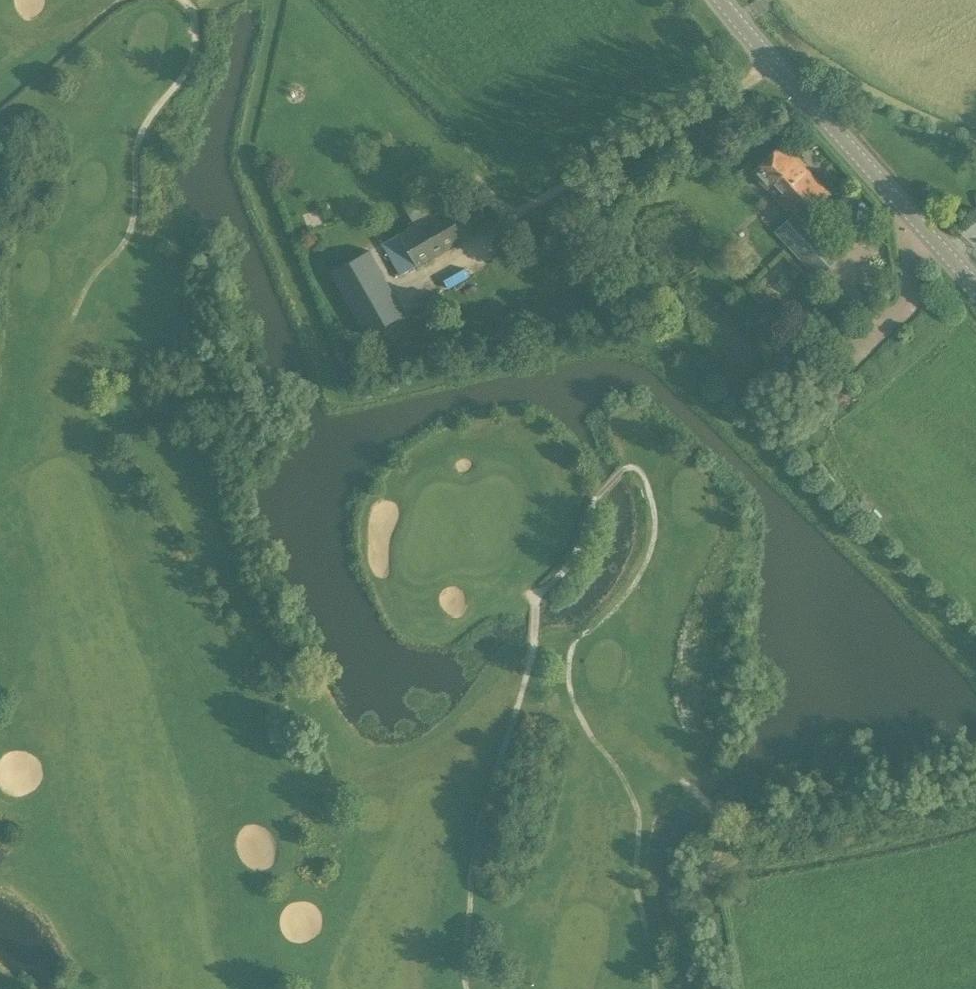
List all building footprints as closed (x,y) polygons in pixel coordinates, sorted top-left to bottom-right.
[(775,231),(790,247),(819,277),(840,259),(811,228),(802,219),(829,193),(783,144),(753,173),(792,215),(775,231)] [(382,244),(400,275),(418,265),(464,239),(446,207),(430,216),(419,197),(404,206),(415,225),(382,244)] [(366,336),(406,313),(371,249),(330,272),(366,336)] [(114,395),(109,392),(104,393),(102,398),(105,408),(109,411),(114,410),(117,405),(114,395)]
